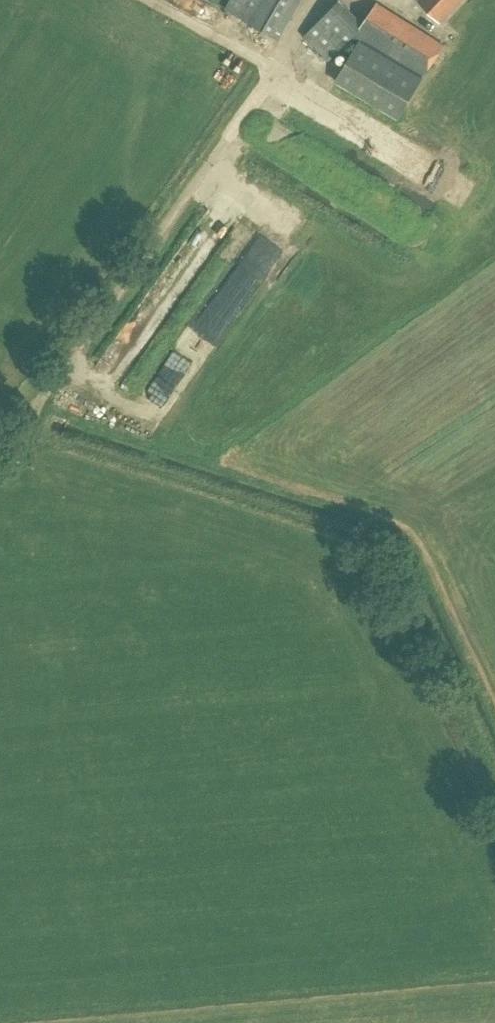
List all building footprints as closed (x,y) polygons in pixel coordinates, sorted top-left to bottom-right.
[(299,0),(230,0),(225,9),(277,39),(299,0)] [(460,0),(415,0),(439,22),(460,0)] [(316,24),(303,36),(328,61),(341,48),(351,36),(359,41),(335,81),(397,118),(421,78),(423,76),(438,54),(444,46),(377,3),(362,24),(338,1),(316,24)]
